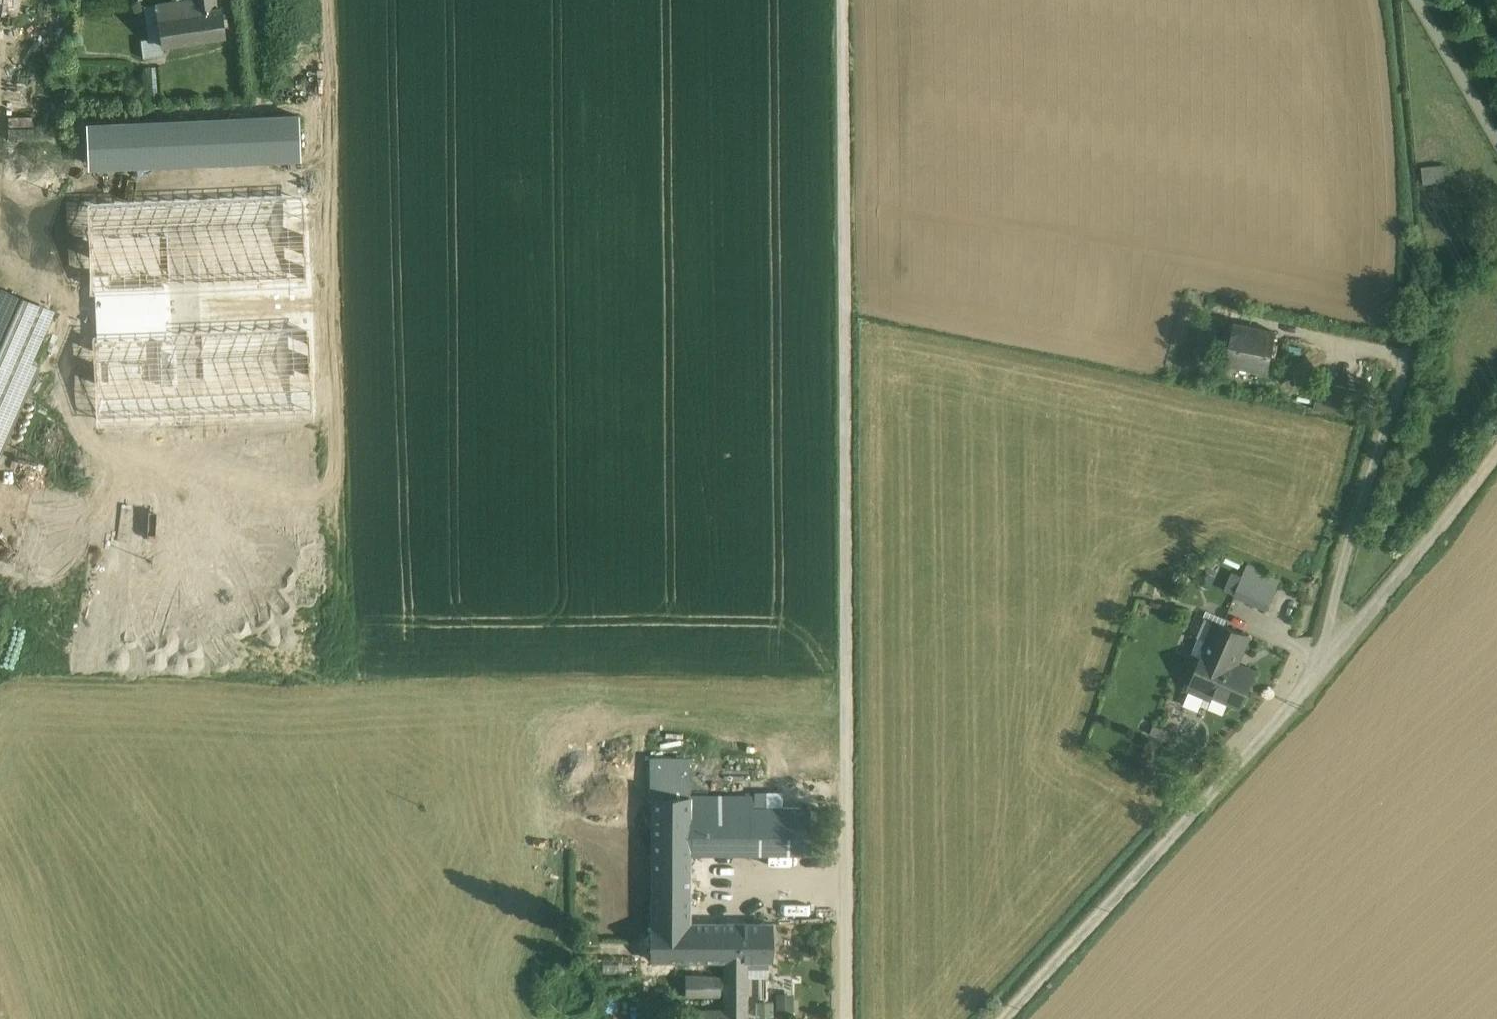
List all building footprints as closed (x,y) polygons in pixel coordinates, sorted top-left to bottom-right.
[(157,3),(157,4),(163,44),(226,35),(222,8),(218,9),(216,0),(177,0),(157,3)] [(141,40),(144,58),(165,55),(163,44),(157,4),(145,6),(150,39),(141,40)] [(1423,164),(1425,182),(1448,181),(1447,163),(1423,164)] [(0,285),(0,460),(40,364),(33,361),(55,308),(0,285)] [(1281,326),(1239,317),(1229,361),(1271,371),(1281,326)] [(38,464),(6,456),(0,484),(0,560),(16,564),(38,464)] [(1283,579),(1244,563),(1233,592),(1272,607),(1283,579)] [(1216,617),(1186,688),(1241,711),(1260,666),(1244,659),(1255,633),(1216,617)] [(653,765),(653,796),(690,796),(690,764),(653,765)] [(653,924),(690,924),(690,852),(751,852),(751,808),(751,796),(732,796),(690,796),(653,796),(653,924)] [(811,807),(751,808),(751,852),(811,851),(811,807)] [(722,960),(722,924),(690,924),(653,924),(651,924),(651,939),(651,960),(722,960)] [(722,924),(722,960),(752,960),(773,960),(773,924),(722,924)] [(722,974),(687,973),(686,994),(721,995),(722,974)] [(799,1013),(798,992),(777,993),(778,1014),(799,1013)] [(759,1014),(777,1013),(776,998),(758,1000),(759,1014)]
